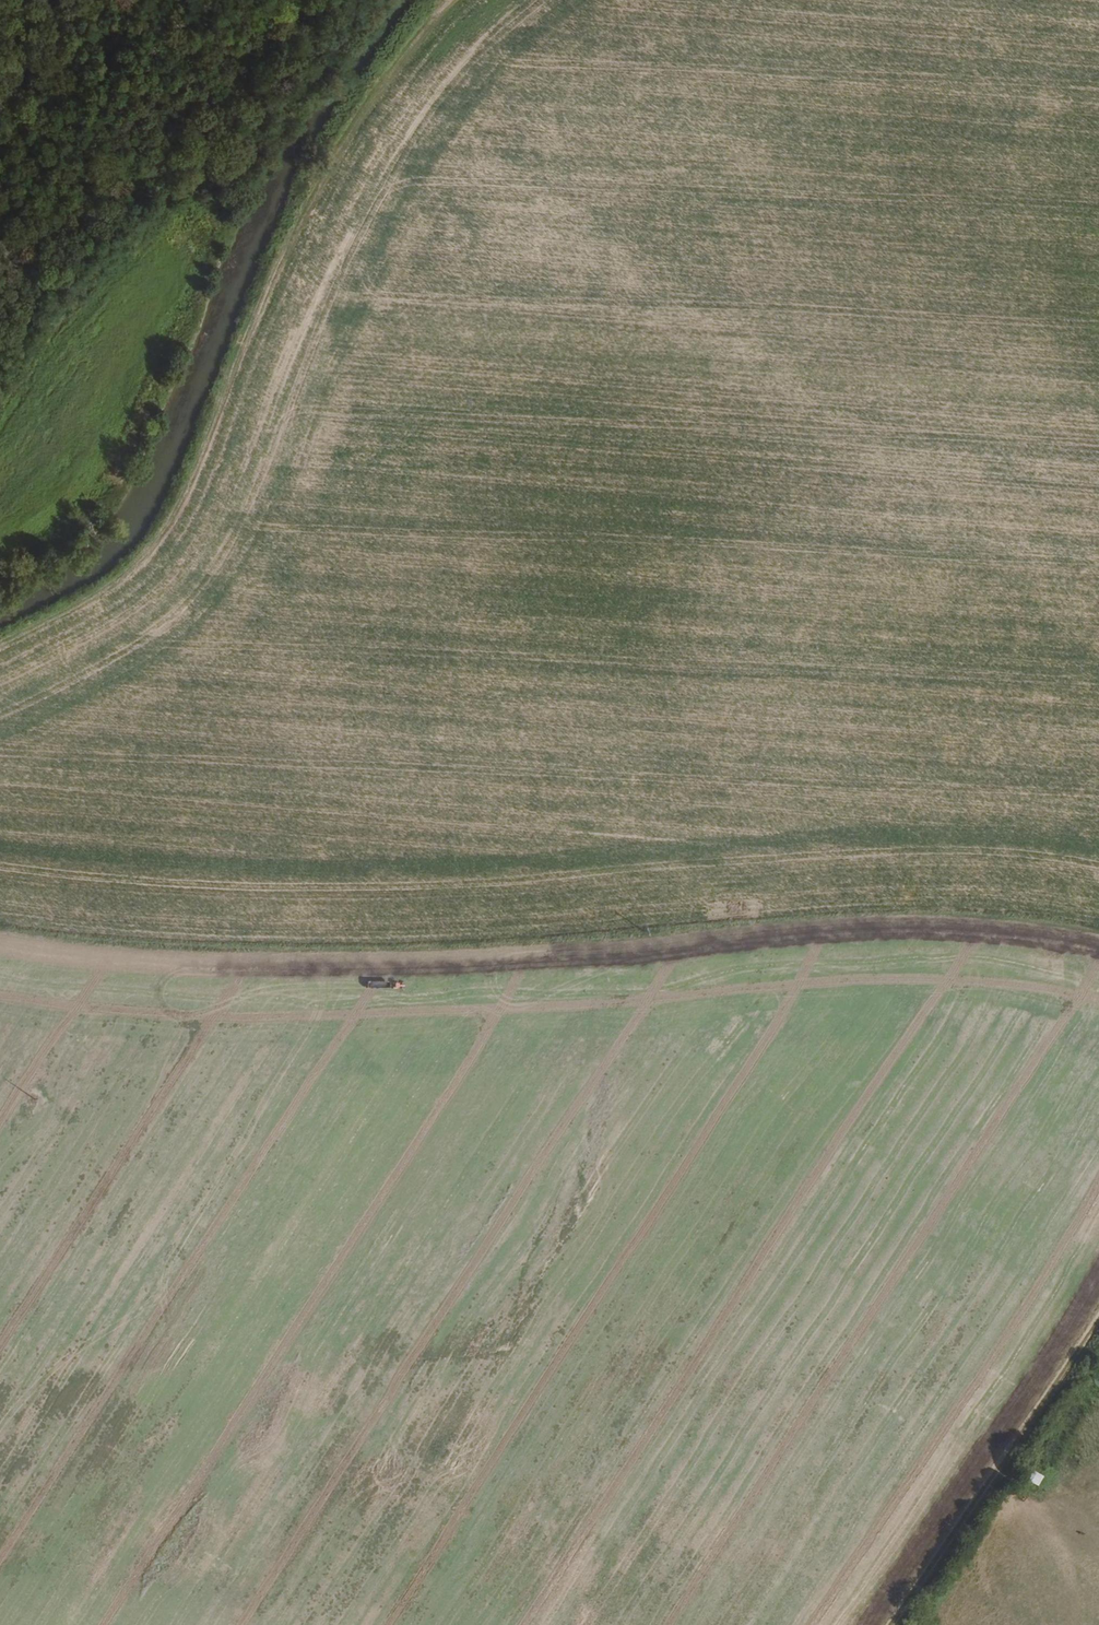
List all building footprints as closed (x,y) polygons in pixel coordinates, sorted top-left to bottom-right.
[(1023,1479),(1036,1486),(1041,1475),(1028,1469),(1023,1479)]
